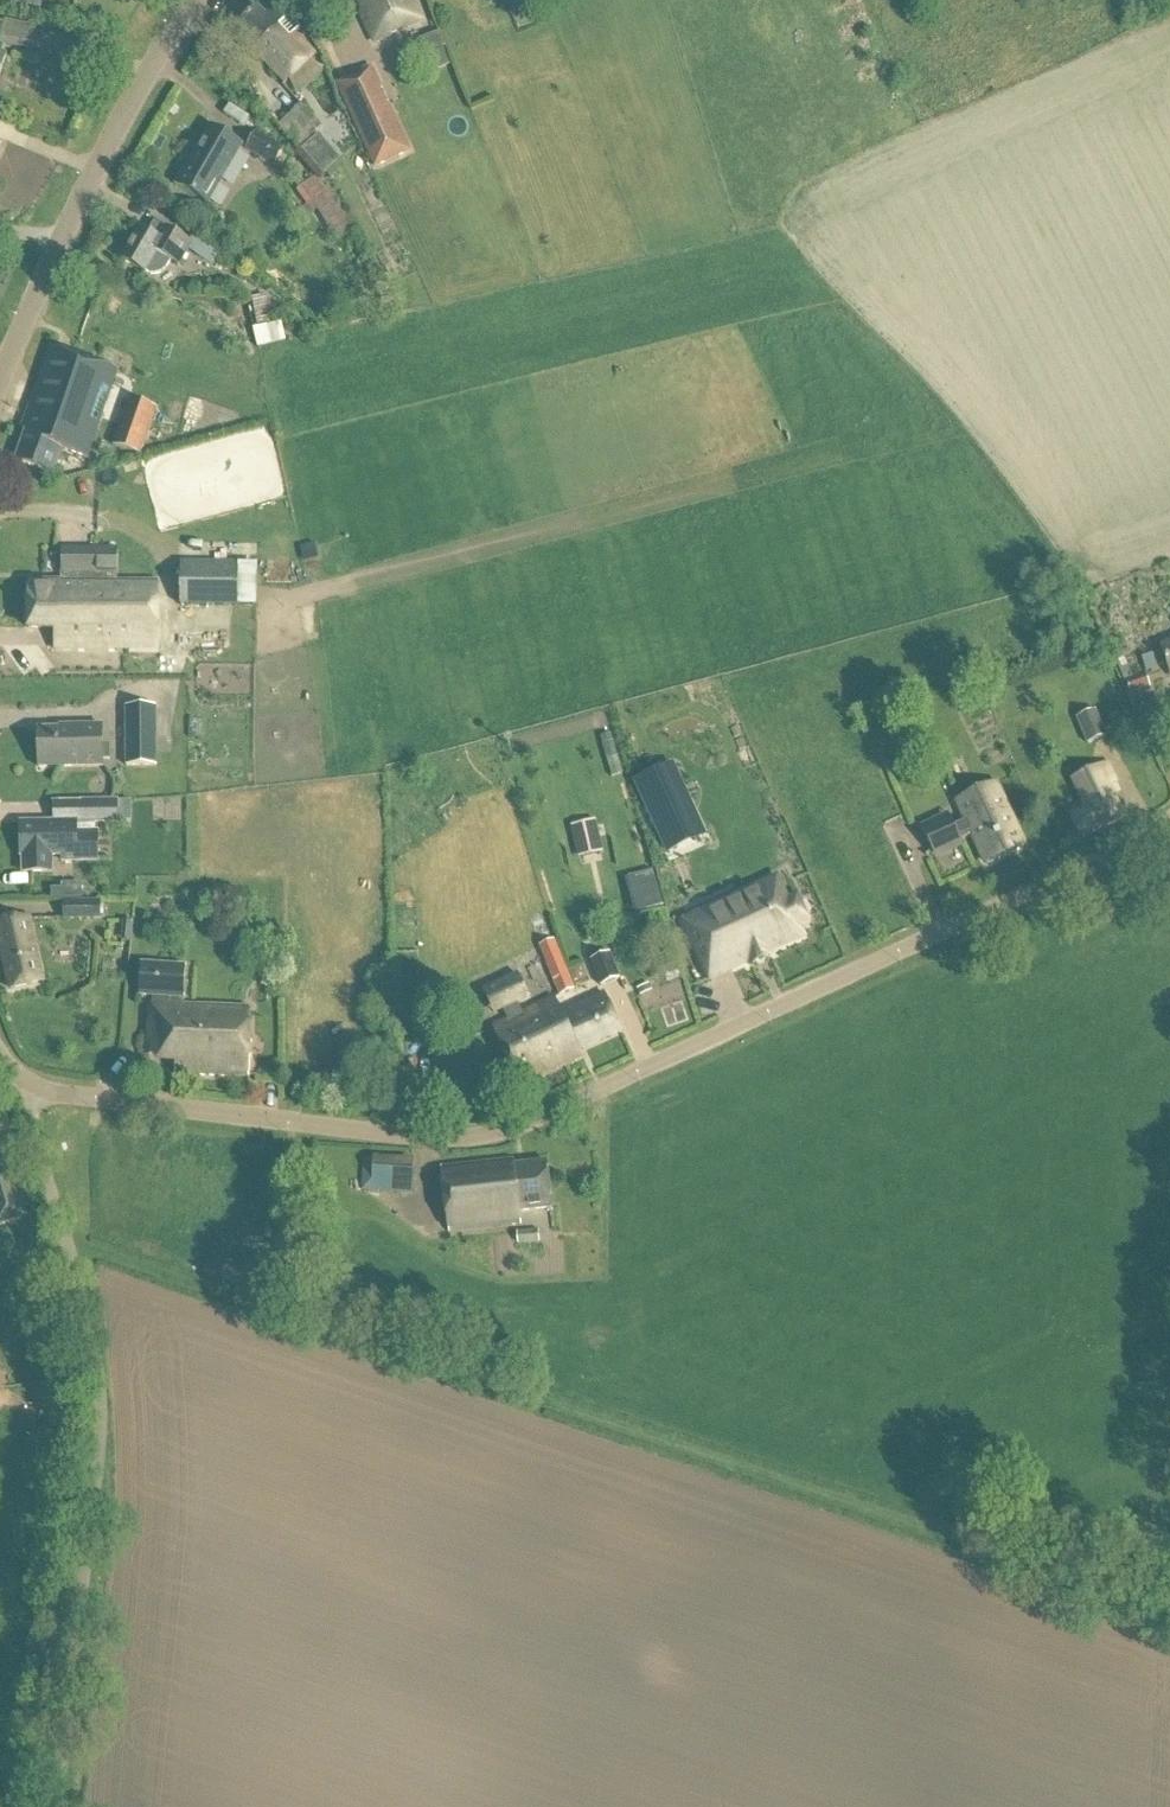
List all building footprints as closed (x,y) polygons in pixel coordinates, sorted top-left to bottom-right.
[(375,44),(422,22),(412,0),(354,0),(375,44)] [(265,17),(258,10),(239,28),(246,36),(241,41),(254,54),(255,52),(286,84),(315,56),(271,11),(265,17)] [(1,40),(31,47),(36,24),(6,17),(1,40)] [(444,50),(430,55),(436,73),(450,67),(444,50)] [(12,63),(3,90),(48,105),(57,78),(12,63)] [(336,86),(375,168),(412,151),(390,105),(387,107),(380,90),(383,89),(373,68),(360,74),(362,78),(350,84),(348,80),(336,86)] [(303,107),(281,129),(301,151),(325,130),(303,107)] [(242,148),(211,129),(177,187),(208,206),(242,148)] [(259,135),(249,151),(277,169),(287,150),(259,135)] [(319,138),(301,152),(315,168),(332,153),(319,138)] [(307,218),(318,210),(337,244),(357,231),(333,193),(320,176),(291,197),(307,218)] [(193,246),(156,225),(150,236),(141,231),(122,262),(146,276),(152,277),(156,277),(161,276),(165,273),(168,270),(172,264),(180,269),(193,246)] [(397,302),(386,283),(373,290),(385,309),(397,302)] [(252,300),(258,328),(271,326),(265,297),(252,300)] [(118,373),(51,350),(23,429),(27,430),(16,462),(54,475),(63,449),(89,458),(118,373)] [(158,409),(129,399),(113,446),(142,456),(158,409)] [(63,576),(98,576),(99,550),(63,549),(63,576)] [(181,564),(181,609),(238,609),(238,564),(181,564)] [(31,581),(31,629),(57,630),(57,650),(162,651),(163,583),(31,581)] [(1151,690),(1145,674),(1125,682),(1131,698),(1151,690)] [(126,709),(126,714),(126,769),(157,768),(156,709),(126,709)] [(1096,712),(1076,720),(1088,746),(1107,738),(1096,712)] [(37,731),(38,769),(102,766),(100,725),(68,727),(68,730),(37,731)] [(1082,841),(1081,840),(1123,821),(1108,788),(1115,785),(1106,765),(1071,782),(1085,813),(1070,819),(1080,842),(1082,841)] [(672,767),(636,784),(661,837),(688,824),(672,790),(681,786),(672,767)] [(1024,851),(994,786),(958,803),(967,823),(954,829),(951,822),(923,835),(932,855),(926,858),(926,859),(974,837),(987,867),(1024,851)] [(81,803),(81,826),(119,825),(118,802),(81,803)] [(20,823),(20,856),(23,856),(24,876),(53,876),(53,856),(62,856),(62,865),(77,865),(99,865),(99,845),(99,833),(76,833),(76,822),(20,823)] [(596,822),(572,827),(576,848),(578,847),(597,843),(601,842),(596,822)] [(726,915),(688,932),(706,970),(707,969),(728,959),(732,969),(793,941),(787,929),(792,927),(806,920),(796,898),(787,902),(778,883),(776,879),(740,896),(744,906),(726,915)] [(657,885),(632,892),(638,915),(664,908),(657,885)] [(52,892),(52,902),(64,902),(63,891),(52,892)] [(64,903),(64,922),(101,921),(101,903),(64,903)] [(29,915),(0,921),(0,944),(1,944),(10,989),(43,981),(29,915)] [(554,942),(539,949),(552,978),(567,972),(554,942)] [(590,963),(600,989),(620,981),(610,955),(590,963)] [(141,966),(140,999),(147,999),(154,999),(153,1006),(149,1006),(147,1053),(175,1054),(174,1076),(250,1078),(252,1008),(184,1005),(177,1005),(177,1001),(185,1001),(186,968),(141,966)] [(481,988),(494,1016),(530,999),(516,971),(481,988)] [(567,972),(552,978),(560,998),(575,991),(567,972)] [(493,1030),(520,1087),(582,1059),(579,1052),(621,1032),(605,996),(562,1016),(555,1001),(493,1030)] [(375,1160),(373,1191),(416,1194),(418,1163),(375,1160)] [(515,1168),(514,1162),(442,1171),(450,1235),(522,1226),(520,1214),(553,1210),(547,1164),(515,1168)] [(0,1171),(0,1226),(31,1217),(16,1166),(0,1171)] [(539,1232),(517,1234),(518,1247),(540,1245),(539,1232)]
